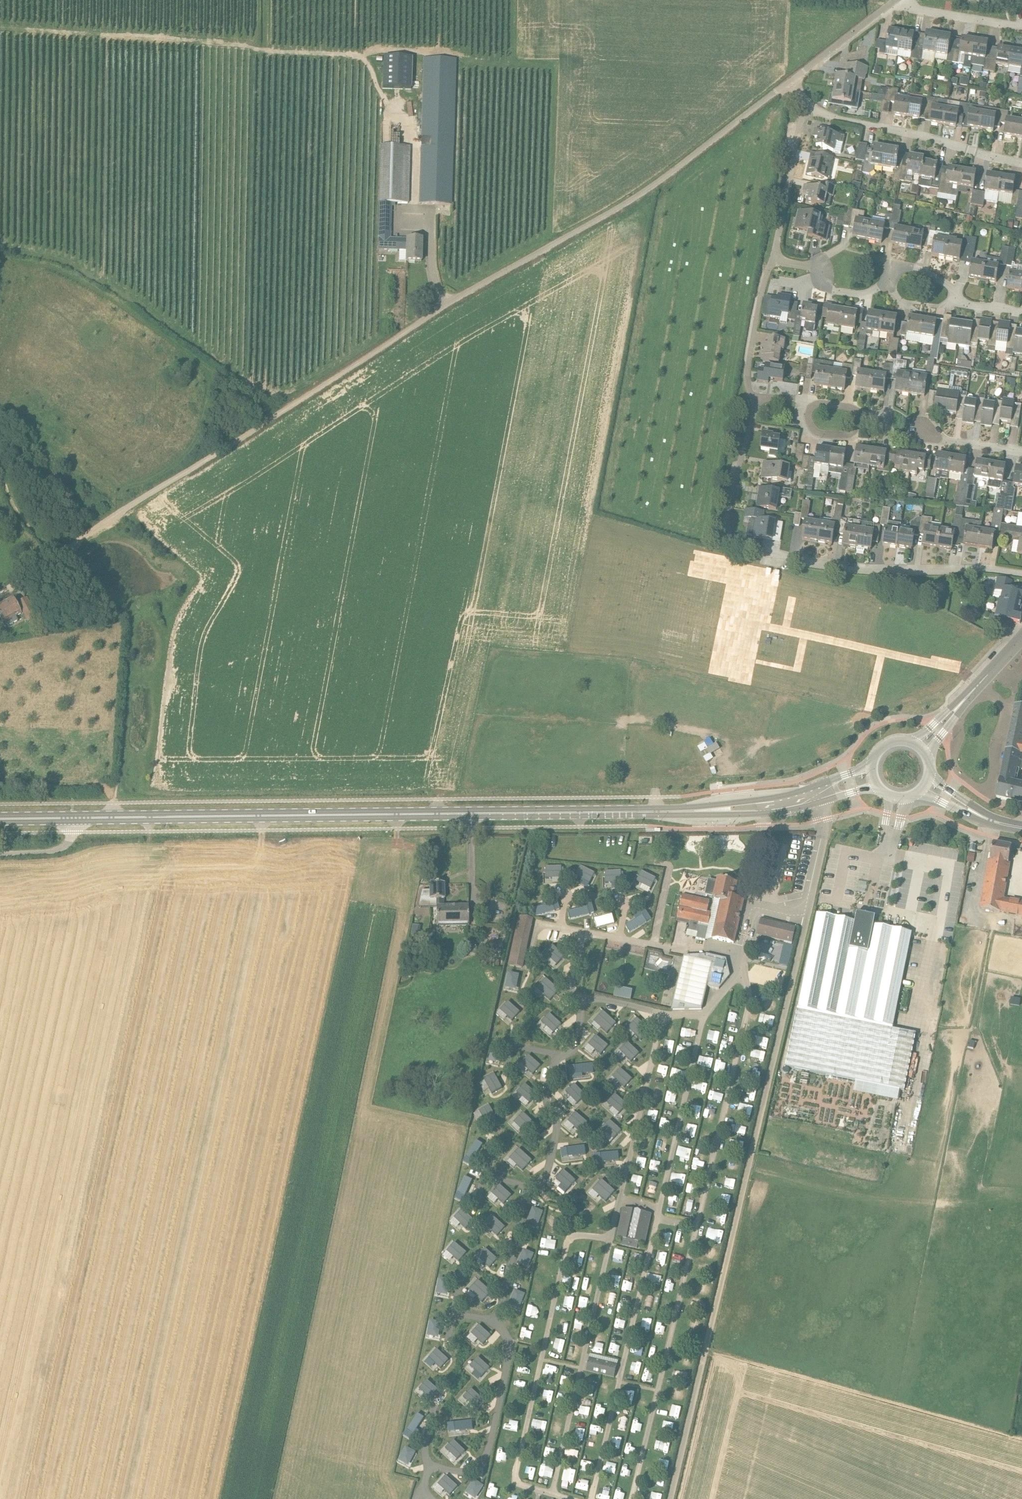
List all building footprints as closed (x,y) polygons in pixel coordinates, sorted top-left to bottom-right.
[(899,52),(902,32),(889,30),(887,42),(882,41),(880,54),(885,55),(886,49),(899,52)] [(918,47),(916,60),(922,61),(924,52),(936,55),(939,35),(927,33),(928,31),(927,30),(926,38),(920,37),(919,47),(918,47)] [(911,59),(916,60),(918,47),(913,46),(915,35),(902,32),(899,52),(911,54),(911,59)] [(953,63),(955,50),(949,49),(951,37),(939,35),(936,55),(936,60),(947,61),(947,62),(953,63)] [(953,63),(959,64),(964,65),(964,68),(971,69),(973,57),(975,41),(963,38),(961,51),(955,50),(953,63)] [(973,57),(985,59),(983,70),(989,71),(991,59),(986,58),(988,43),(975,41),(973,57)] [(1009,67),(1012,51),(999,48),(997,59),(991,59),(989,71),(995,72),(996,65),(1009,67)] [(1021,77),(1021,52),(1012,51),(1009,67),(1021,69),(1020,77),(1021,77)] [(385,57),(384,88),(411,89),(412,63),(412,58),(385,57)] [(456,59),(424,58),(422,147),(420,204),(451,205),(453,148),(456,59)] [(861,92),(863,80),(865,81),(866,75),(867,75),(869,67),(847,63),(845,77),(837,75),(835,88),(854,91),(861,92)] [(854,91),(835,88),(833,101),(852,104),(854,91)] [(907,117),(910,101),(897,99),(898,91),(893,90),(891,102),(896,103),(894,115),(907,117)] [(921,110),(927,111),(929,98),(911,95),(910,101),(907,117),(920,120),(921,110)] [(929,98),(927,111),(932,112),(931,123),(944,126),(946,109),(934,107),(935,99),(929,98)] [(962,127),(964,117),(966,104),(948,101),(947,109),(946,109),(944,126),(956,128),(957,126),(962,127)] [(964,117),(970,118),(968,128),(981,130),(985,108),(966,104),(964,117)] [(985,108),(981,130),(994,132),(994,127),(1000,128),(1001,123),(1003,111),(985,108)] [(1004,136),(1017,138),(1020,122),(1007,120),(1009,112),(1003,111),(1001,123),(1006,124),(1004,136)] [(839,143),(843,144),(845,136),(817,130),(815,138),(818,138),(816,146),(824,147),(823,149),(834,151),(836,142),(839,143)] [(868,145),(861,144),(860,144),(856,161),(865,162),(866,158),(867,149),(868,145)] [(409,146),(381,146),(380,203),(391,203),(408,203),(409,146)] [(873,150),(867,149),(866,158),(863,173),(870,175),(875,172),(875,167),(883,168),(886,148),(884,148),(885,147),(884,147),(884,148),(873,146),(873,150)] [(886,148),(883,168),(897,170),(898,161),(897,161),(899,151),(886,148)] [(810,161),(807,174),(828,179),(833,157),(816,154),(814,160),(812,159),(810,161)] [(912,184),(914,177),(921,178),(923,162),(924,162),(924,159),(910,156),(908,168),(902,167),(901,173),(900,180),(900,181),(906,182),(912,184)] [(931,188),(939,190),(941,179),(942,174),(940,174),(940,175),(936,174),(938,164),(924,162),(923,162),(921,178),(920,187),(931,188)] [(941,179),(939,190),(938,194),(952,196),(958,197),(960,186),(963,170),(949,168),(947,180),(941,179)] [(960,186),(974,189),(977,173),(963,170),(960,186)] [(986,193),(979,192),(977,206),(984,207),(985,201),(998,203),(1000,194),(999,194),(1002,177),(988,174),(985,191),(986,191),(986,193)] [(999,194),(1000,194),(1013,196),(1011,205),(1017,206),(1018,201),(1020,192),(1014,191),(1016,179),(1002,177),(999,194)] [(808,194),(807,202),(825,206),(827,196),(833,197),(835,187),(822,184),(820,189),(805,186),(803,192),(808,194)] [(971,205),(977,206),(979,192),(973,191),(971,205)] [(390,239),(391,203),(380,203),(379,239),(390,239)] [(902,212),(900,212),(900,206),(894,205),(892,216),(891,223),(897,224),(900,224),(902,212)] [(850,228),(851,225),(850,225),(853,210),(846,209),(845,216),(843,227),(850,228)] [(854,238),(868,240),(871,223),(863,221),(865,212),(853,210),(850,225),(851,225),(856,226),(854,238)] [(818,224),(819,216),(799,211),(795,228),(809,231),(808,236),(827,240),(830,227),(818,224)] [(871,223),(868,240),(881,243),(884,229),(890,230),(891,223),(892,216),(886,215),(884,225),(871,223)] [(923,241),(928,242),(930,232),(931,228),(924,226),(922,233),(910,230),(907,247),(922,250),(923,241)] [(907,247),(910,230),(895,228),(892,245),(907,247)] [(937,232),(936,233),(930,232),(928,242),(928,245),(933,247),(932,256),(946,258),(949,239),(950,234),(937,232)] [(949,239),(946,258),(960,261),(961,251),(967,252),(970,238),(963,237),(962,244),(957,243),(957,241),(949,239)] [(970,238),(967,252),(974,254),(977,239),(970,238)] [(422,240),(390,239),(379,239),(378,250),(406,251),(406,261),(421,262),(422,240)] [(1009,248),(1008,251),(1006,266),(1012,267),(1016,249),(1009,248)] [(1000,265),(1006,266),(1008,251),(1002,250),(1000,260),(999,265),(1000,265)] [(969,277),(983,280),(985,264),(987,258),(988,255),(981,253),(979,263),(972,262),(969,277)] [(1000,265),(999,265),(1000,260),(987,258),(985,264),(983,280),(997,282),(1000,265)] [(1021,292),(1021,289),(1021,265),(1018,265),(1016,274),(1010,273),(1007,289),(1021,292)] [(791,302),(792,297),(779,295),(778,300),(772,299),(770,317),(780,319),(781,314),(788,315),(788,320),(795,321),(795,320),(798,303),(791,302)] [(801,321),(795,320),(795,321),(793,336),(799,337),(802,321),(806,322),(805,330),(807,333),(813,334),(815,332),(816,325),(815,325),(816,321),(818,309),(812,308),(813,305),(804,304),(801,321)] [(837,305),(824,304),(822,318),(828,318),(827,325),(841,327),(844,310),(836,309),(837,305)] [(844,310),(841,327),(855,330),(856,323),(862,324),(864,310),(852,308),(851,312),(844,310)] [(883,315),(870,313),(866,335),(872,336),(873,332),(881,333),(883,315)] [(883,315),(881,333),(888,335),(887,339),(891,339),(888,354),(897,355),(900,340),(894,339),(897,317),(883,315)] [(908,324),(902,323),(900,336),(907,337),(907,334),(921,336),(923,319),(909,317),(908,324)] [(923,319),(921,336),(934,338),(933,341),(931,359),(935,360),(938,360),(940,342),(941,339),(942,329),(936,328),(937,320),(937,322),(923,319)] [(981,319),(979,331),(978,340),(979,340),(989,342),(988,346),(996,347),(997,343),(996,343),(998,334),(991,333),(992,321),(981,319)] [(942,329),(941,339),(948,340),(948,343),(959,345),(962,323),(951,322),(950,327),(943,326),(942,329)] [(999,322),(998,334),(996,343),(997,343),(1007,345),(1006,349),(1014,350),(1016,337),(1009,335),(1011,323),(999,322)] [(962,323),(959,345),(970,346),(971,343),(978,344),(979,340),(978,340),(979,331),(972,330),(973,325),(962,323)] [(1017,331),(1016,337),(1014,350),(1013,353),(1021,354),(1021,332),(1017,331)] [(860,336),(858,350),(864,351),(865,347),(866,337),(860,336)] [(761,361),(779,363),(781,350),(784,351),(785,340),(774,338),(773,340),(769,340),(769,345),(764,344),(761,361)] [(798,351),(812,354),(814,345),(800,342),(798,351)] [(870,391),(873,373),(860,372),(862,360),(855,359),(854,366),(852,376),(857,377),(856,389),(870,391)] [(932,376),(934,366),(935,360),(931,359),(928,359),(926,375),(932,376)] [(830,388),(833,371),(834,363),(825,362),(814,360),(813,366),(812,373),(817,374),(816,386),(830,388)] [(910,394),(913,376),(905,375),(906,371),(903,370),(904,362),(895,360),(894,365),(893,376),(898,377),(897,392),(910,394)] [(972,363),(957,360),(956,366),(971,369),(972,363)] [(852,379),(852,376),(854,366),(843,364),(842,373),(833,371),(830,388),(845,390),(846,378),(852,379)] [(870,391),(885,393),(887,378),(892,379),(893,376),(894,365),(885,364),(883,375),(873,373),(870,391)] [(813,366),(807,365),(806,375),(805,378),(811,379),(812,376),(812,373),(813,366)] [(766,372),(760,371),(758,381),(768,383),(769,379),(783,382),(785,370),(766,367),(766,372)] [(969,371),(953,369),(952,375),(968,378),(969,371)] [(910,394),(925,397),(927,378),(913,376),(910,394)] [(930,391),(928,404),(935,405),(935,411),(946,412),(949,391),(938,390),(937,392),(930,391)] [(957,409),(964,410),(966,401),(967,397),(959,396),(960,393),(949,391),(946,412),(957,414),(957,409)] [(976,411),(983,412),(984,403),(985,403),(985,399),(977,398),(977,402),(966,401),(964,410),(963,422),(974,424),(976,411)] [(1012,417),(1020,418),(1021,405),(1014,404),(1015,401),(1003,399),(1003,402),(1001,415),(1000,420),(1011,422),(1012,417)] [(994,414),(1001,415),(1003,402),(995,401),(995,405),(985,403),(984,403),(983,412),(981,425),(992,426),(994,414)] [(764,433),(761,449),(770,450),(769,456),(777,457),(778,452),(780,438),(773,437),(773,435),(764,433)] [(805,446),(798,445),(795,464),(802,465),(803,456),(805,446)] [(832,450),(818,448),(815,465),(821,466),(820,474),(828,476),(829,467),(832,450)] [(872,451),(858,448),(854,469),(869,472),(870,468),(872,451)] [(878,452),(872,451),(870,468),(885,471),(886,463),(891,464),(893,450),(879,448),(878,452)] [(832,450),(829,467),(844,469),(846,452),(832,450)] [(905,452),(893,450),(891,464),(896,465),(896,469),(901,470),(901,472),(900,479),(901,479),(901,480),(902,482),(904,482),(906,482),(907,482),(908,481),(909,480),(910,478),(910,474),(909,474),(912,455),(904,454),(905,452)] [(935,495),(937,480),(941,480),(941,479),(949,480),(950,474),(949,474),(952,457),(938,454),(935,471),(937,472),(936,479),(928,478),(926,493),(935,495)] [(909,474),(910,474),(917,475),(918,471),(924,472),(925,469),(930,470),(932,457),(920,455),(920,456),(912,455),(909,474)] [(803,456),(802,465),(801,470),(808,471),(809,470),(811,457),(803,456)] [(949,474),(950,474),(964,476),(967,459),(952,457),(949,474)] [(992,463),(977,461),(974,478),(989,480),(992,463)] [(764,463),(762,475),(772,477),(771,480),(788,482),(790,467),(764,463)] [(1002,488),(1002,483),(1003,483),(1006,466),(992,463),(989,480),(988,488),(1000,490),(1002,488)] [(1021,487),(1021,468),(1016,468),(1013,485),(1021,487)] [(809,470),(808,471),(806,486),(813,487),(815,471),(809,470)] [(846,492),(848,476),(842,475),(839,491),(846,492)] [(855,477),(848,476),(846,492),(853,493),(855,477)] [(965,504),(965,501),(968,485),(959,483),(956,502),(954,502),(953,506),(964,507),(965,504)] [(968,485),(965,501),(973,502),(976,486),(968,485)] [(778,488),(777,492),(760,489),(757,507),(776,510),(779,493),(785,494),(786,489),(778,488)] [(996,509),(1004,510),(1006,496),(999,494),(996,509)] [(1014,497),(1006,496),(1004,510),(1012,512),(1014,497)] [(801,514),(801,519),(808,520),(810,503),(803,502),(801,514)] [(832,519),(832,526),(820,524),(817,542),(832,544),(834,530),(839,531),(841,519),(843,507),(836,506),(834,519),(832,519)] [(881,526),(887,527),(887,529),(886,528),(883,545),(897,547),(900,531),(902,524),(888,522),(891,509),(884,508),(881,526)] [(764,512),(746,509),(745,517),(752,519),(751,524),(750,524),(748,525),(747,533),(748,535),(753,536),(752,537),(763,538),(764,537),(772,539),(771,540),(772,540),(775,522),(763,520),(764,512)] [(995,509),(993,518),(991,532),(981,531),(978,547),(993,550),(995,534),(1000,534),(1001,531),(1002,524),(1002,519),(1004,510),(996,509),(996,510),(995,509)] [(953,530),(960,531),(962,520),(963,517),(955,516),(953,530)] [(922,518),(921,524),(919,535),(925,536),(923,546),(938,548),(940,530),(931,529),(933,519),(922,518)] [(841,519),(839,531),(839,534),(845,534),(843,549),(846,549),(846,546),(857,548),(861,522),(841,519)] [(964,545),(978,547),(981,531),(972,529),(973,522),(962,520),(960,531),(960,537),(965,538),(964,545)] [(817,542),(820,524),(805,522),(803,540),(817,542)] [(861,522),(857,548),(857,551),(864,552),(865,549),(871,550),(872,539),(878,540),(881,526),(874,525),(861,523),(862,523),(861,522)] [(910,532),(900,531),(897,547),(912,550),(914,536),(919,537),(919,535),(921,524),(911,522),(910,532)] [(1002,524),(1001,531),(1021,534),(1021,527),(1002,524)] [(940,530),(938,548),(952,550),(955,533),(940,530)] [(1021,540),(1021,534),(1001,531),(1000,539),(1014,541),(1012,553),(1018,554),(1018,555),(1021,556),(1021,540)] [(1002,600),(1011,602),(1021,605),(1021,593),(1013,590),(1013,591),(1010,590),(1012,581),(998,577),(995,590),(1004,593),(1002,600)] [(27,598),(17,603),(27,623),(37,618),(27,598)] [(0,605),(0,619),(5,628),(17,621),(15,617),(21,614),(12,599),(0,605)] [(990,622),(989,624),(1006,628),(1007,620),(1020,624),(1021,617),(1021,615),(1020,615),(1021,607),(1021,605),(1011,602),(1002,600),(1000,599),(996,616),(992,615),(990,622)] [(1016,706),(1010,732),(1006,751),(1021,755),(1021,745),(1021,742),(1021,708),(1016,706)] [(705,744),(703,745),(699,747),(702,751),(707,749),(709,753),(720,748),(716,741),(714,743),(710,737),(704,740),(705,744)] [(1021,769),(1021,770),(1021,755),(1006,751),(996,798),(1020,804),(1021,804),(1021,786),(1015,784),(1016,778),(1015,778),(1017,769),(1020,770),(1021,769)] [(1012,847),(993,844),(981,909),(1000,912),(1001,912),(1021,916),(1021,903),(1003,899),(1010,863),(1009,863),(1012,847)] [(548,851),(548,858),(564,859),(564,851),(548,851)] [(581,866),(576,877),(590,884),(596,873),(581,866)] [(562,867),(545,867),(546,879),(562,879),(562,867)] [(621,871),(605,872),(606,883),(622,883),(621,871)] [(642,871),(636,882),(651,889),(657,879),(642,871)] [(709,878),(707,893),(713,894),(716,879),(709,878)] [(721,901),(713,939),(734,944),(743,902),(733,900),(737,883),(719,879),(714,899),(721,901)] [(444,900),(444,884),(430,884),(430,900),(435,900),(435,908),(436,908),(436,927),(468,926),(468,906),(443,907),(443,900),(444,900)] [(677,921),(690,924),(699,926),(698,933),(696,938),(705,940),(711,913),(707,913),(710,901),(682,895),(677,921)] [(545,906),(534,909),(536,917),(561,910),(557,900),(545,903),(545,906)] [(580,909),(568,912),(570,920),(595,914),(592,903),(579,906),(580,909)] [(947,922),(945,921),(944,933),(938,932),(937,939),(954,941),(957,909),(948,908),(947,922)] [(603,918),(595,919),(597,929),(615,924),(611,910),(602,913),(603,918)] [(636,920),(625,926),(630,933),(652,920),(646,910),(634,917),(636,920)] [(522,968),(533,918),(519,915),(514,940),(508,965),(522,968)] [(785,1069),(904,1093),(916,1036),(893,1031),(897,1008),(912,934),(874,927),(875,920),(856,916),(855,923),(832,918),(817,915),(785,1069)] [(767,921),(763,936),(792,943),(796,928),(767,921)] [(689,930),(698,933),(699,926),(690,924),(689,930)] [(476,949),(476,939),(466,939),(467,949),(476,949)] [(553,945),(545,954),(557,965),(565,956),(553,945)] [(673,1010),(702,1010),(707,987),(719,990),(728,979),(727,978),(728,973),(729,973),(726,959),(706,955),(706,956),(685,957),(672,1010),(673,1010)] [(520,975),(508,973),(505,988),(516,991),(520,975)] [(560,991),(546,979),(537,989),(550,1001),(560,991)] [(633,990),(615,987),(613,996),(631,1000),(633,990)] [(508,1002),(500,1011),(512,1021),(520,1012),(508,1002)] [(730,1011),(728,1022),(737,1024),(739,1013),(730,1011)] [(603,1012),(594,1022),(607,1034),(617,1024),(603,1012)] [(550,1014),(542,1023),(554,1033),(562,1025),(550,1014)] [(637,1019),(628,1029),(641,1041),(651,1031),(637,1019)] [(683,1029),(681,1039),(692,1041),(694,1031),(683,1029)] [(596,1036),(589,1045),(601,1056),(609,1046),(596,1036)] [(628,1043),(620,1051),(631,1063),(640,1054),(628,1043)] [(500,1050),(492,1049),(489,1062),(497,1064),(500,1050)] [(533,1075),(541,1066),(529,1055),(521,1064),(533,1075)] [(569,1066),(570,1076),(594,1073),(593,1063),(569,1066)] [(620,1069),(613,1078),(624,1088),(633,1080),(620,1069)] [(484,1080),(492,1095),(503,1089),(495,1075),(484,1080)] [(537,1094),(525,1084),(517,1093),(530,1103),(537,1094)] [(575,1084),(566,1092),(577,1104),(586,1096),(575,1084)] [(665,1106),(674,1108),(677,1094),(668,1092),(665,1106)] [(615,1095),(608,1103),(620,1114),(627,1105),(615,1095)] [(744,1113),(752,1115),(754,1106),(747,1104),(744,1113)] [(490,1106),(479,1112),(487,1126),(498,1120),(490,1106)] [(524,1113),(514,1123),(527,1136),(537,1126),(524,1113)] [(576,1113),(568,1122),(580,1132),(588,1123),(576,1113)] [(610,1120),(602,1129),(614,1140),(622,1131),(610,1120)] [(687,1129),(696,1132),(698,1125),(689,1122),(687,1129)] [(483,1145),(477,1141),(463,1162),(473,1168),(480,1157),(476,1155),(483,1145)] [(561,1149),(562,1158),(586,1155),(585,1146),(561,1149)] [(684,1147),(682,1158),(690,1159),(692,1149),(684,1147)] [(519,1149),(510,1159),(523,1171),(533,1161),(519,1149)] [(594,1154),(595,1163),(620,1161),(619,1152),(594,1154)] [(661,1169),(663,1160),(654,1157),(651,1166),(661,1169)] [(564,1171),(556,1179),(569,1190),(577,1181),(564,1171)] [(679,1172),(677,1179),(685,1181),(687,1174),(679,1172)] [(465,1177),(455,1199),(463,1203),(474,1180),(465,1177)] [(657,1191),(659,1181),(648,1179),(647,1189),(657,1191)] [(602,1180),(593,1190),(606,1202),(616,1192),(602,1180)] [(500,1185),(492,1194),(504,1204),(512,1196),(500,1185)] [(693,1213),(695,1202),(686,1200),(684,1212),(693,1213)] [(533,1208),(528,1223),(538,1227),(544,1212),(533,1208)] [(639,1217),(634,1217),(635,1211),(624,1208),(618,1238),(623,1239),(622,1245),(637,1248),(639,1243),(645,1244),(651,1214),(640,1212),(639,1217)] [(462,1210),(454,1218),(466,1229),(475,1221),(462,1210)] [(485,1226),(498,1236),(505,1227),(494,1217),(485,1226)] [(455,1243),(447,1252),(459,1262),(467,1253),(455,1243)] [(486,1249),(478,1258),(490,1268),(498,1260),(486,1249)] [(524,1250),(518,1264),(528,1269),(535,1255),(524,1250)] [(617,1251),(615,1258),(624,1260),(626,1253),(617,1251)] [(591,1268),(599,1271),(602,1262),(594,1259),(591,1268)] [(701,1264),(699,1273),(715,1275),(716,1266),(701,1264)] [(440,1278),(437,1294),(448,1296),(451,1281),(440,1278)] [(478,1281),(469,1291),(482,1303),(492,1293),(478,1281)] [(515,1290),(509,1305),(520,1310),(526,1295),(515,1290)] [(607,1301),(616,1302),(618,1293),(609,1291),(607,1301)] [(707,1309),(709,1300),(696,1298),(695,1307),(707,1309)] [(430,1321),(428,1337),(439,1339),(442,1323),(430,1321)] [(479,1325),(471,1334),(483,1345),(492,1336),(479,1325)] [(567,1334),(567,1325),(558,1325),(557,1334),(567,1334)] [(437,1350),(429,1358),(441,1369),(449,1361),(437,1350)] [(478,1357),(470,1366),(482,1377),(490,1368),(478,1357)] [(590,1358),(587,1371),(600,1374),(614,1378),(618,1365),(590,1358)] [(633,1359),(630,1368),(640,1371),(642,1362),(633,1359)] [(558,1376),(559,1368),(550,1367),(549,1375),(558,1376)] [(689,1382),(691,1370),(681,1368),(679,1380),(689,1382)] [(427,1380),(419,1389),(432,1400),(439,1391),(427,1380)] [(471,1389),(463,1398),(476,1408),(484,1400),(471,1389)] [(592,1408),(593,1399),(583,1398),(582,1406),(592,1408)] [(418,1414),(403,1436),(410,1440),(425,1418),(418,1414)] [(537,1423),(547,1424),(548,1415),(538,1414),(537,1423)] [(448,1423),(449,1433),(473,1430),(473,1421),(448,1423)] [(670,1423),(668,1430),(676,1432),(678,1425),(670,1423)] [(585,1435),(586,1426),(577,1424),(575,1433),(585,1435)] [(454,1441),(446,1449),(457,1460),(466,1452),(454,1441)] [(636,1454),(638,1445),(630,1444),(628,1453),(636,1454)] [(406,1447),(399,1461),(409,1467),(416,1453),(406,1447)] [(553,1458),(554,1448),(545,1447),(544,1457),(553,1458)] [(540,1474),(553,1477),(555,1468),(543,1465),(540,1474)] [(562,1484),(568,1486),(570,1480),(574,1482),(577,1470),(566,1468),(562,1484)] [(446,1476),(438,1485),(450,1496),(458,1487),(446,1476)] [(466,1494),(474,1498),(476,1498),(485,1487),(475,1481),(466,1494)] [(604,1491),(611,1492),(613,1484),(606,1483),(604,1491)]
